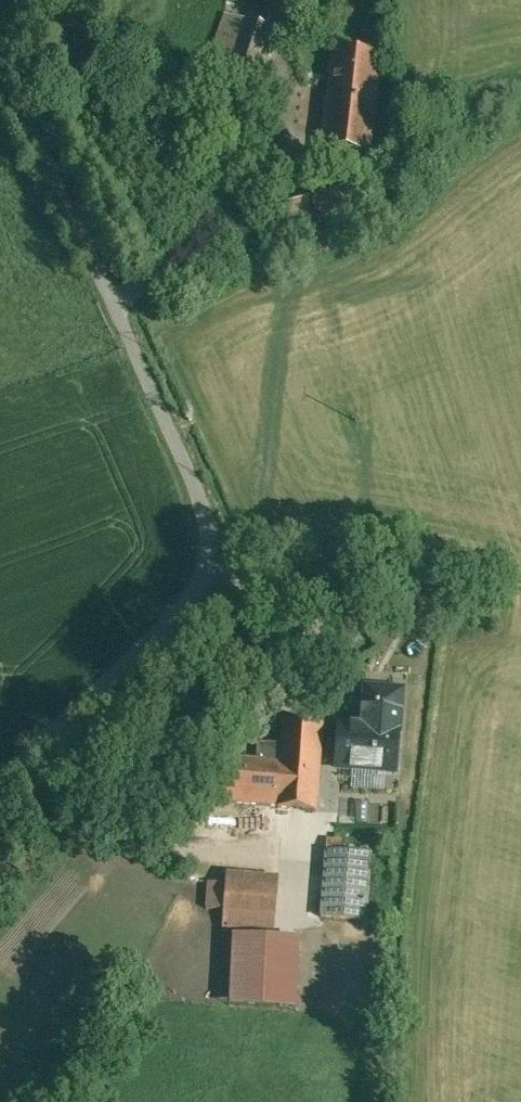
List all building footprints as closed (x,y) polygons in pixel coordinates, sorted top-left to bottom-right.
[(275,32),(226,14),(199,88),(249,106),(275,32)] [(379,56),(334,50),(323,149),(368,155),(379,56)] [(356,186),(311,197),(318,224),(324,223),(326,229),(365,219),(356,186)] [(311,197),(283,205),(285,209),(291,232),(318,224),(311,197)] [(363,728),(339,726),(336,768),(395,773),(402,692),(366,689),(363,728)] [(322,726),(284,722),(281,763),(221,758),(217,802),(278,807),(278,808),(315,811),(322,726)] [(370,855),(326,852),(321,918),(365,921),(370,855)] [(227,874),(226,884),(224,910),(222,929),(274,933),(279,878),(227,874)] [(226,884),(208,883),(206,909),(224,910),(226,884)] [(299,944),(234,941),(230,1006),(296,1008),(299,944)]
